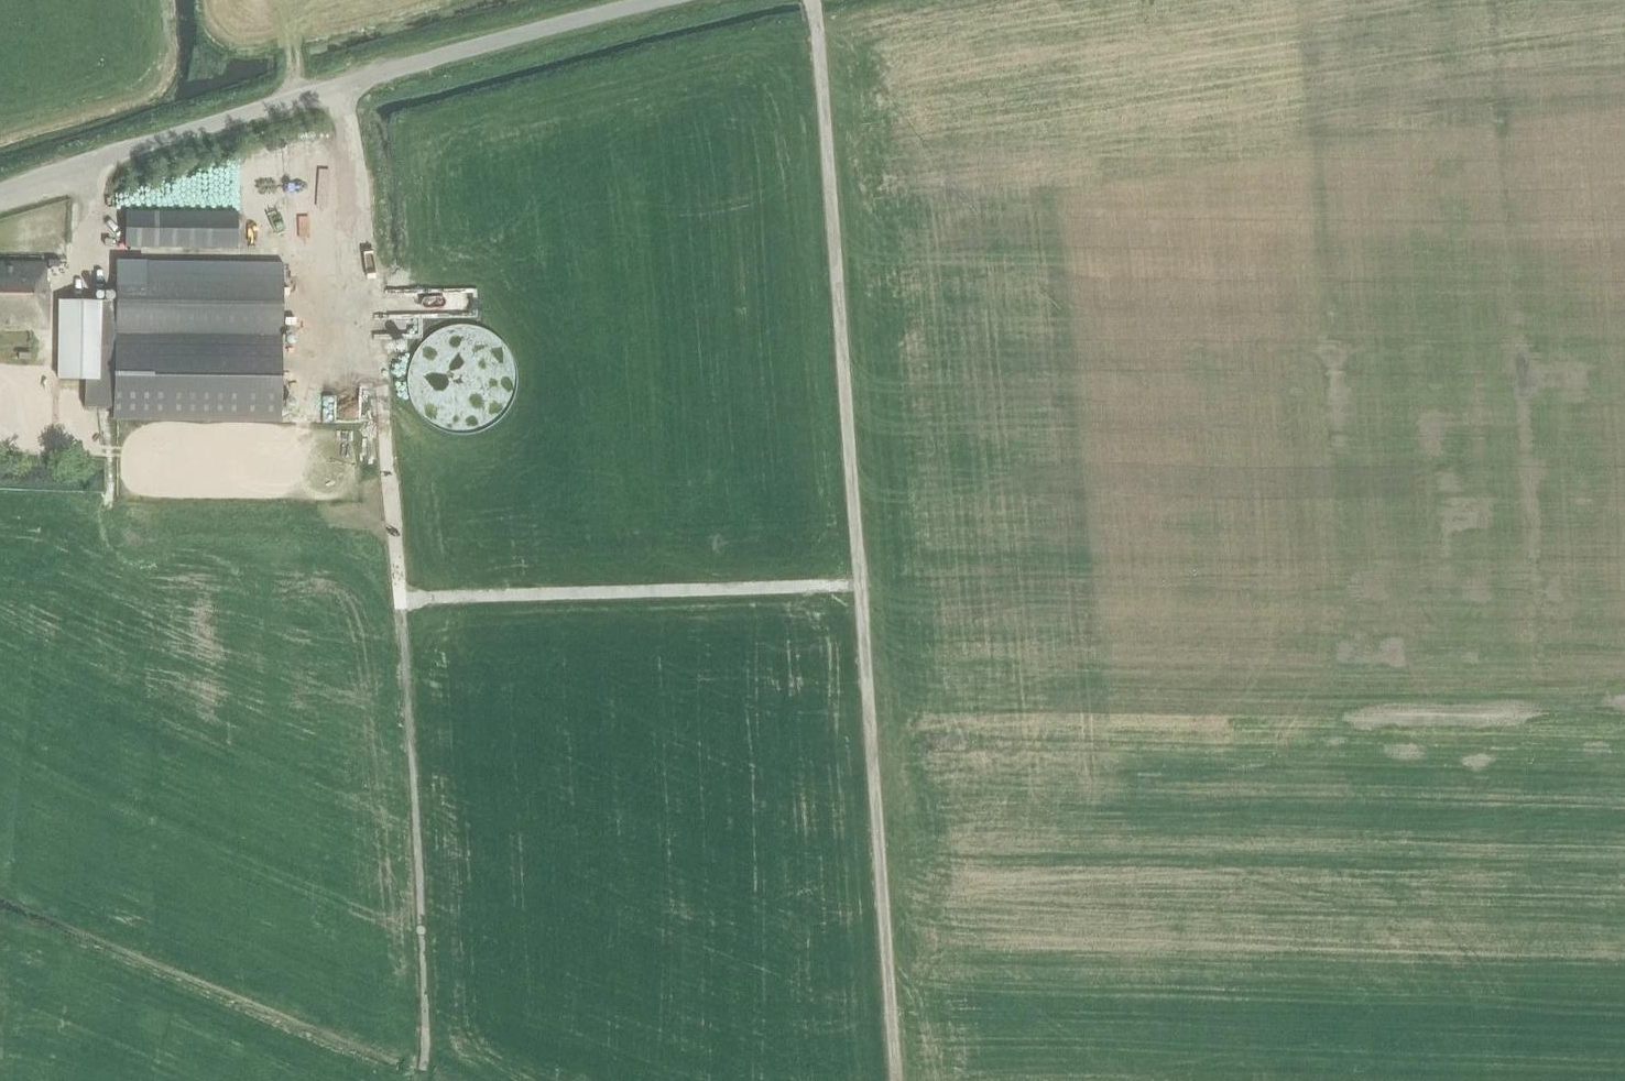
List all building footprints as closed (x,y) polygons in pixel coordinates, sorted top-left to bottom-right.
[(125,211),(124,244),(124,246),(236,248),(237,212),(125,211)] [(48,283),(45,283),(45,263),(0,263),(0,328),(47,329),(48,283)] [(114,348),(113,416),(280,418),(281,361),(281,360),(282,268),(115,266),(115,302),(114,348)] [(472,289),(388,289),(388,314),(472,314),(472,289)] [(60,300),(59,379),(107,380),(108,348),(114,348),(115,302),(96,301),(60,300)] [(506,349),(471,327),(431,336),(409,372),(418,412),(454,434),(494,424),(516,389),(506,349)]
